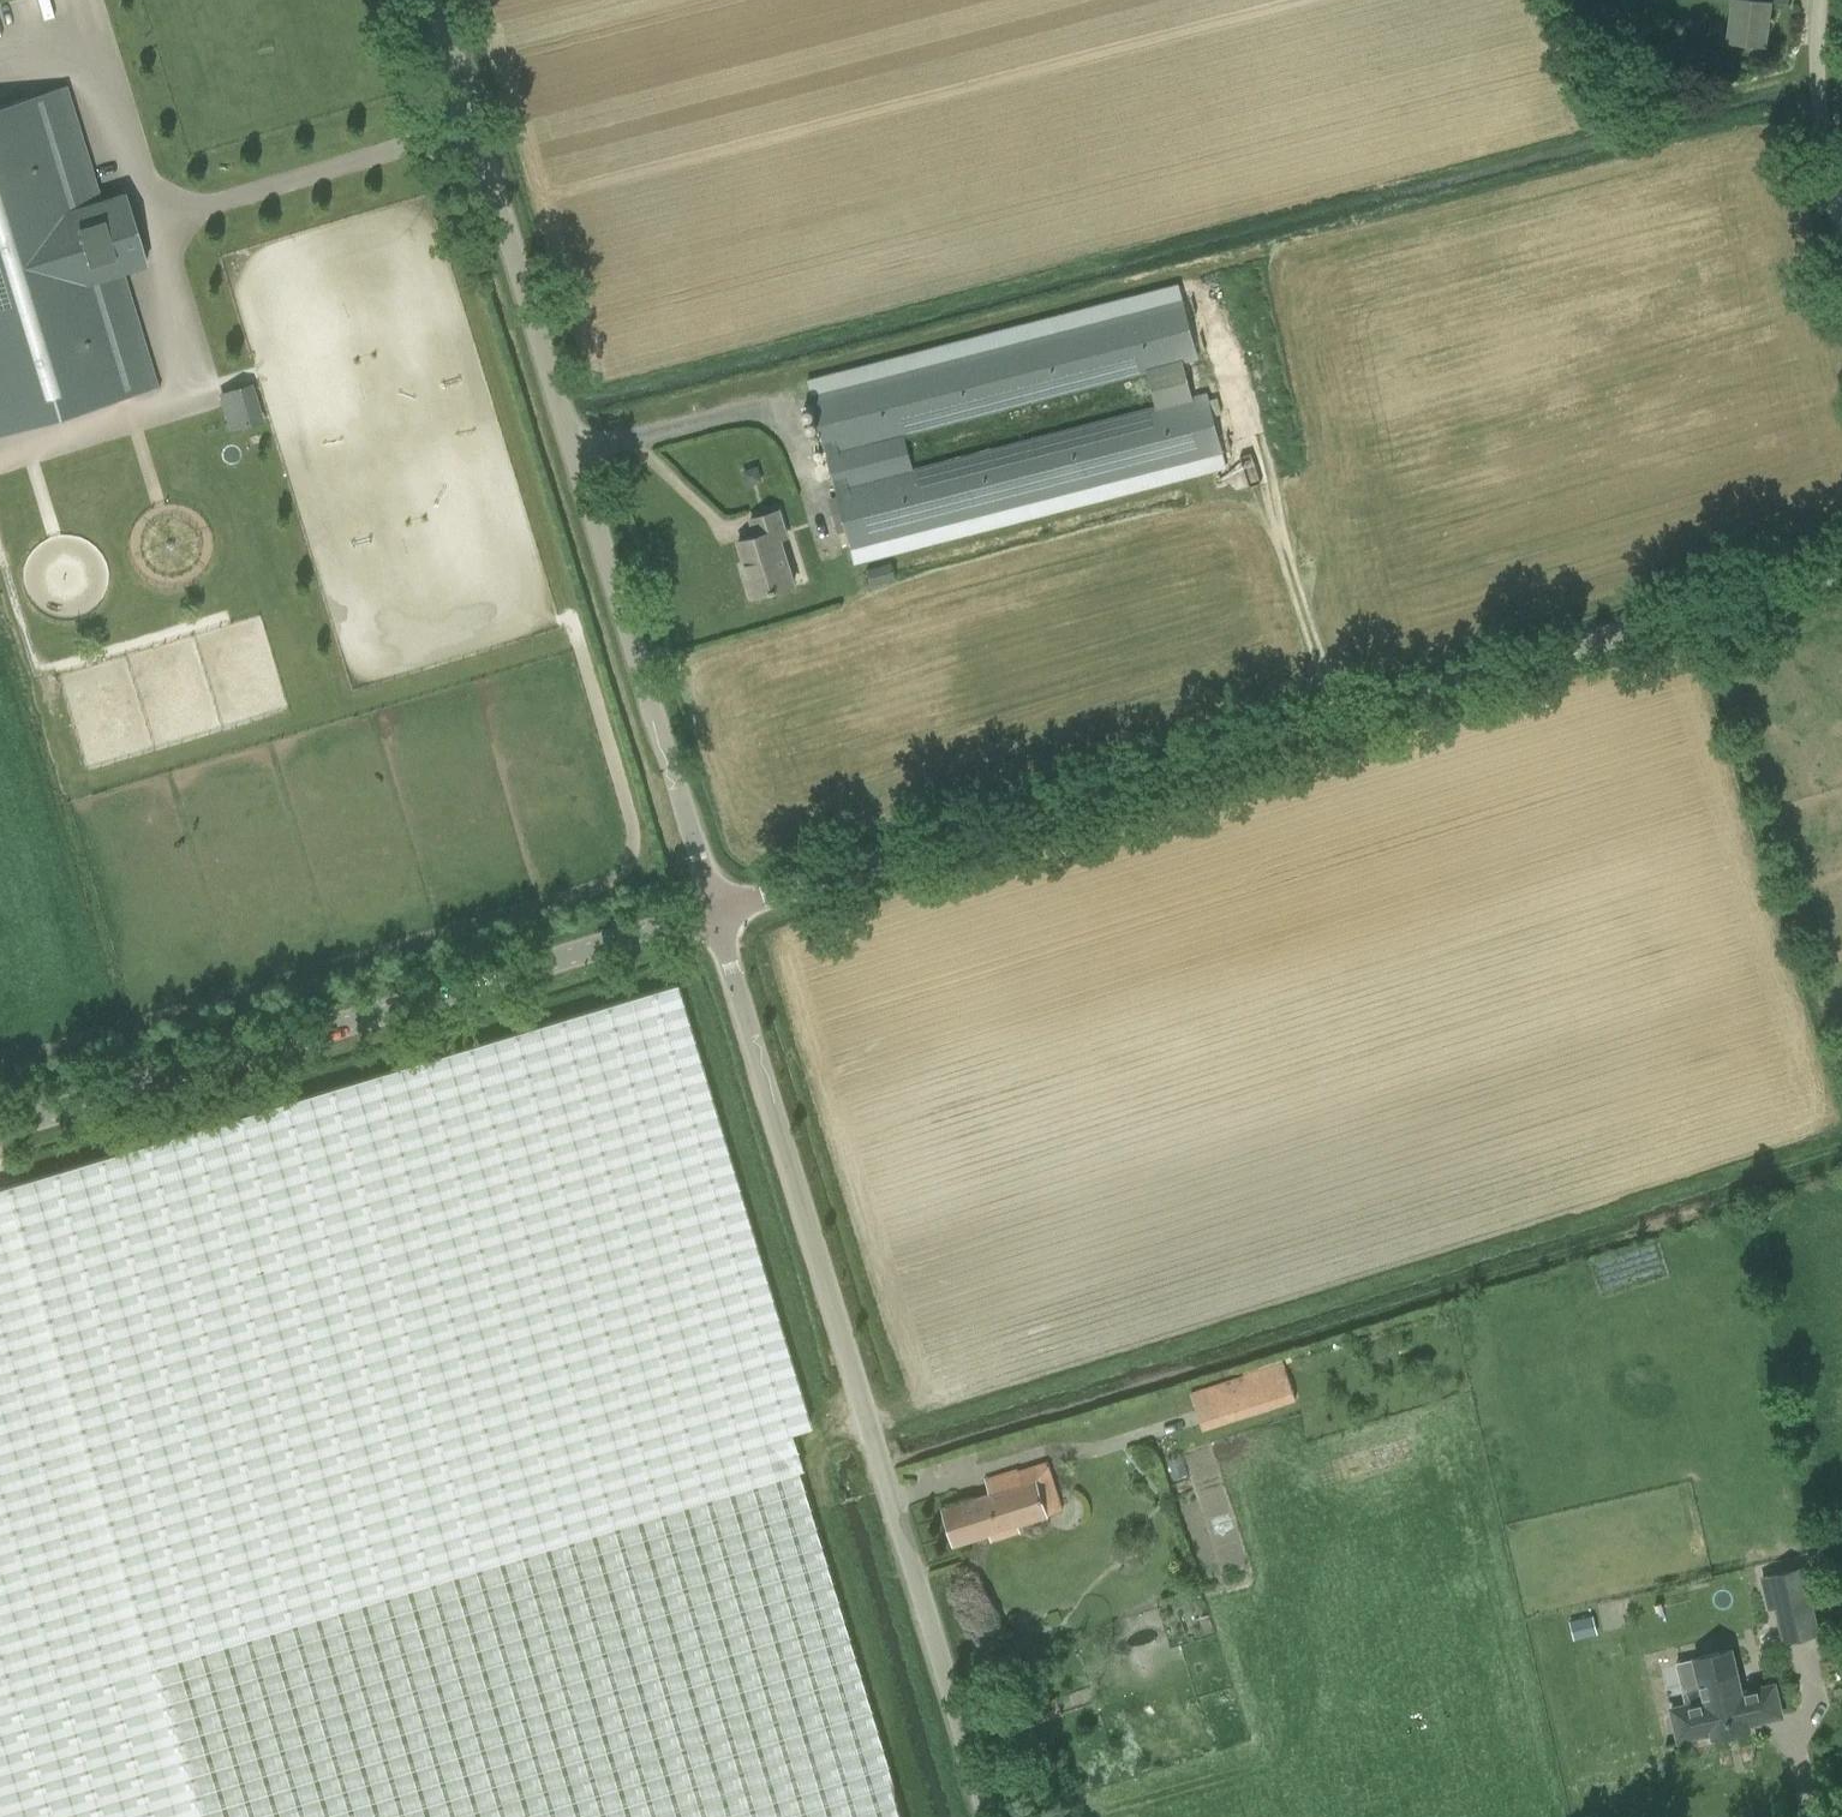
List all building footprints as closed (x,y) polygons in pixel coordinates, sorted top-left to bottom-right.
[(1729,40),(1764,44),(1770,1),(1761,0),(1734,0),(1729,40)] [(1608,24),(1628,18),(1623,1),(1603,6),(1593,9),(1598,27),(1608,24)] [(59,88),(0,106),(0,434),(151,388),(116,273),(146,264),(124,194),(94,203),(59,88)] [(1224,452),(1208,390),(877,476),(876,474),(915,464),(907,434),(870,443),(869,442),(1200,356),(1184,296),(812,392),(853,548),(1224,452)] [(221,389),(229,427),(263,420),(255,382),(221,389)] [(779,537),(790,533),(783,509),(751,519),(756,536),(738,541),(749,576),(745,578),(751,597),(794,584),(779,537)] [(867,569),(871,587),(895,580),(890,563),(867,569)] [(806,1429),(670,986),(0,1188),(0,1816),(905,1816),(800,1468),(790,1434),(806,1429)] [(1192,1390),(1204,1428),(1298,1398),(1286,1360),(1192,1390)] [(991,1489),(975,1494),(975,1498),(943,1508),(954,1545),(1065,1509),(1051,1463),(1050,1463),(1048,1459),(1020,1468),(1019,1466),(986,1476),(991,1489)] [(1802,1568),(1769,1575),(1785,1641),(1817,1633),(1802,1568)] [(1574,1639),(1588,1636),(1585,1618),(1571,1621),(1574,1639)] [(1765,1720),(1758,1693),(1759,1693),(1758,1688),(1741,1692),(1736,1673),(1700,1681),(1705,1701),(1688,1705),(1695,1736),(1712,1732),(1713,1737),(1749,1729),(1748,1724),(1765,1720)] [(1034,1727),(1063,1715),(1056,1697),(1027,1708),(1034,1727)]
